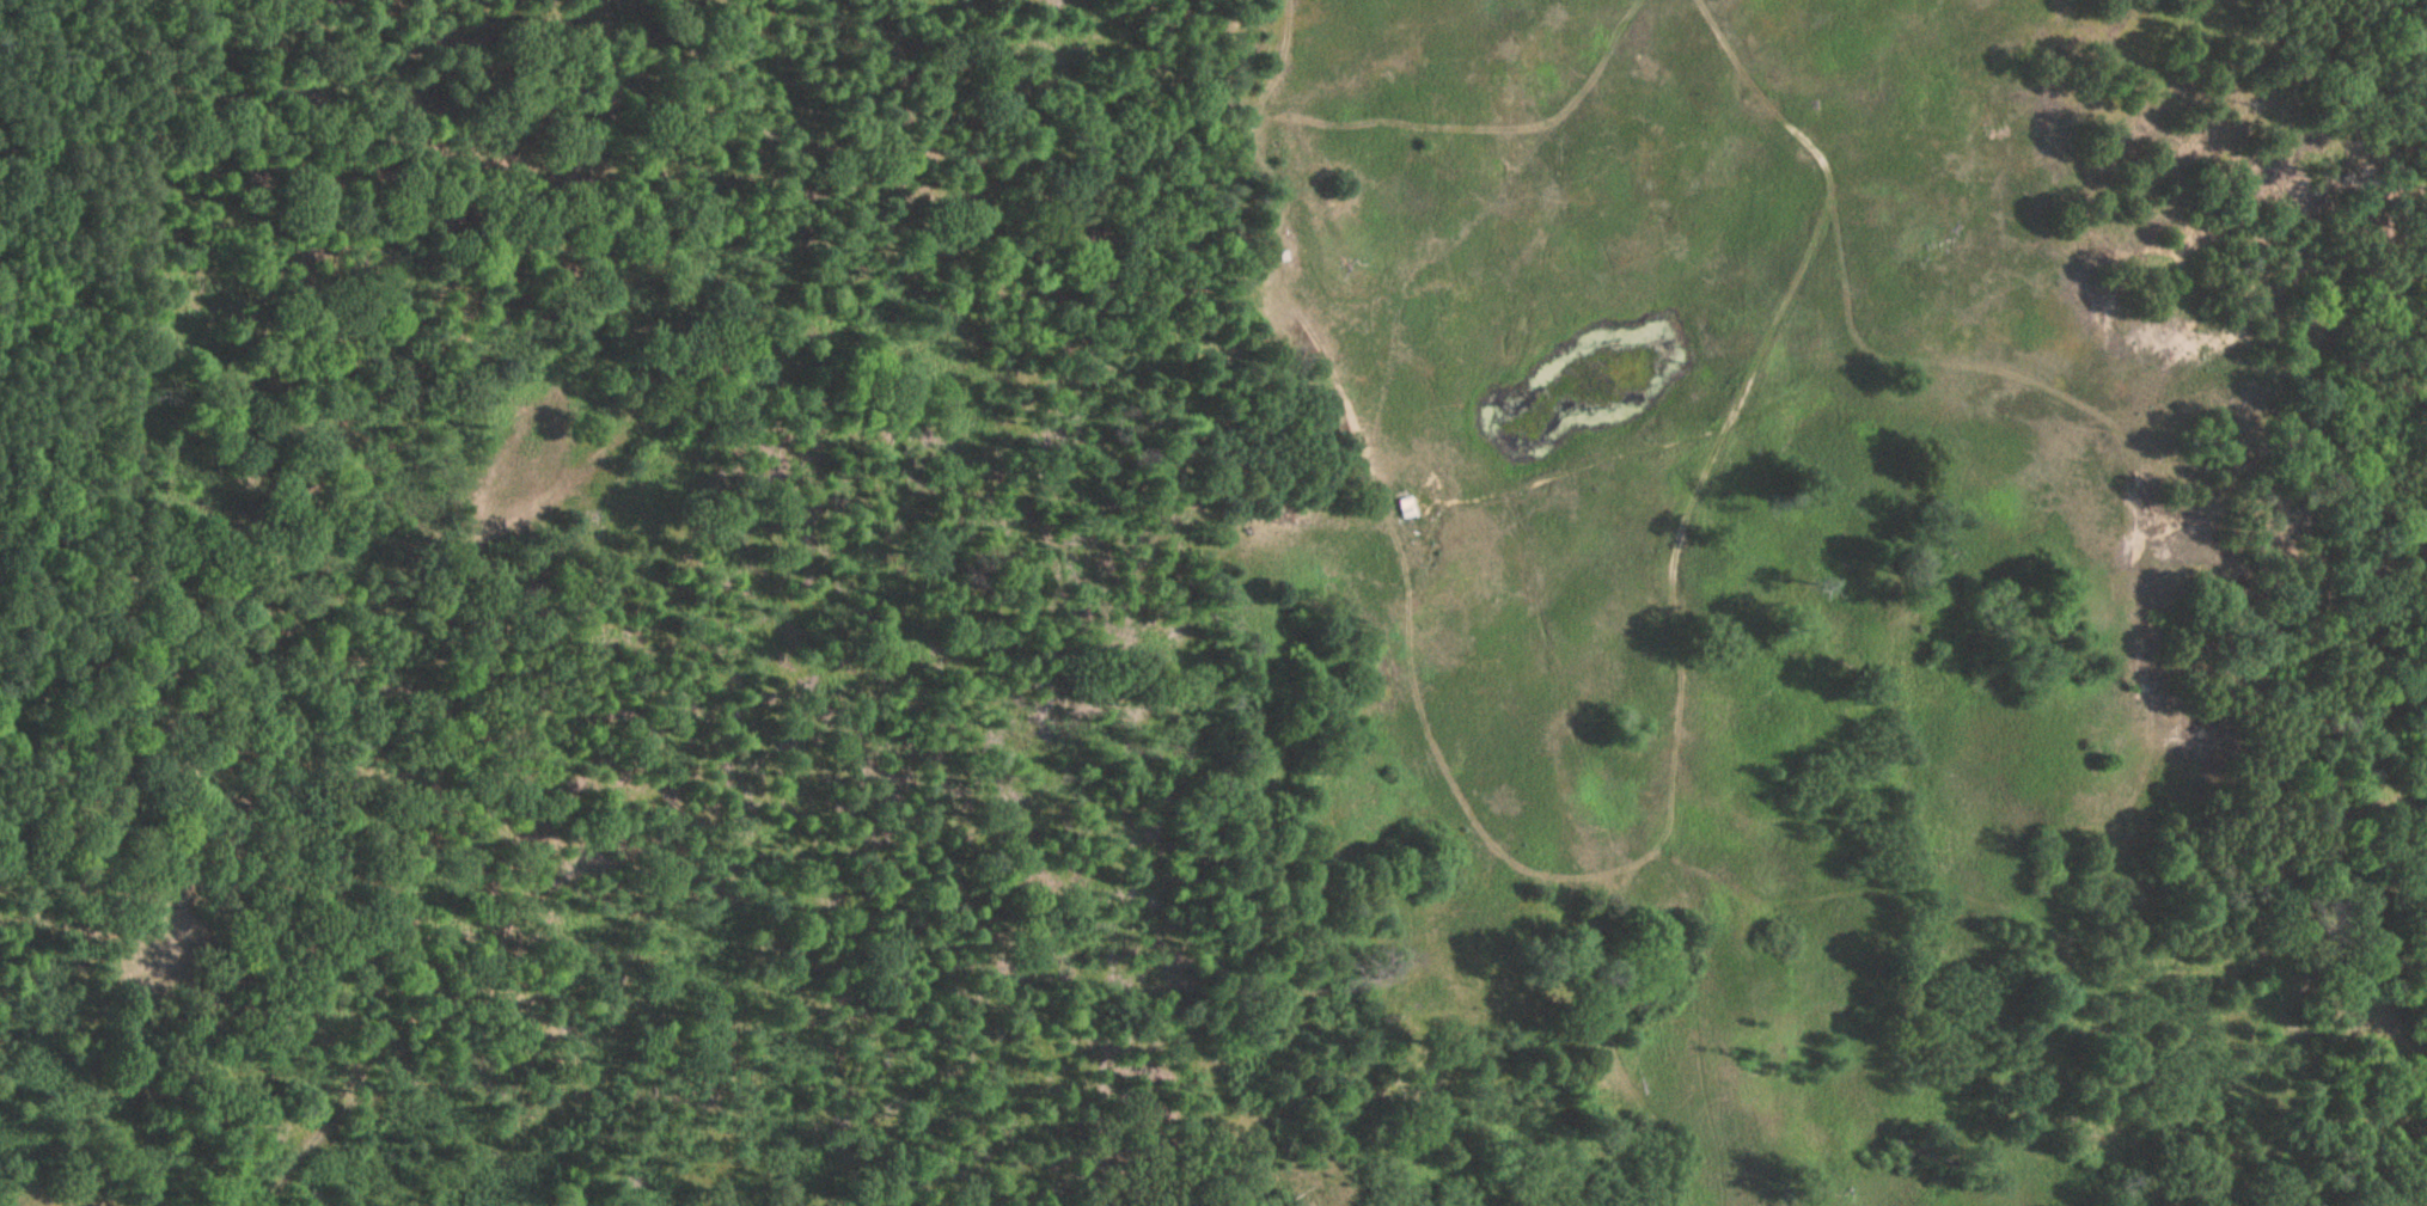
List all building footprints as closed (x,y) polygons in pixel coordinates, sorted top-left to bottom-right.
[(1276,249),(1277,259),(1285,258),(1284,247),(1276,249)] [(1398,496),(1412,492),(1418,513),(1402,516),(1398,496)]
